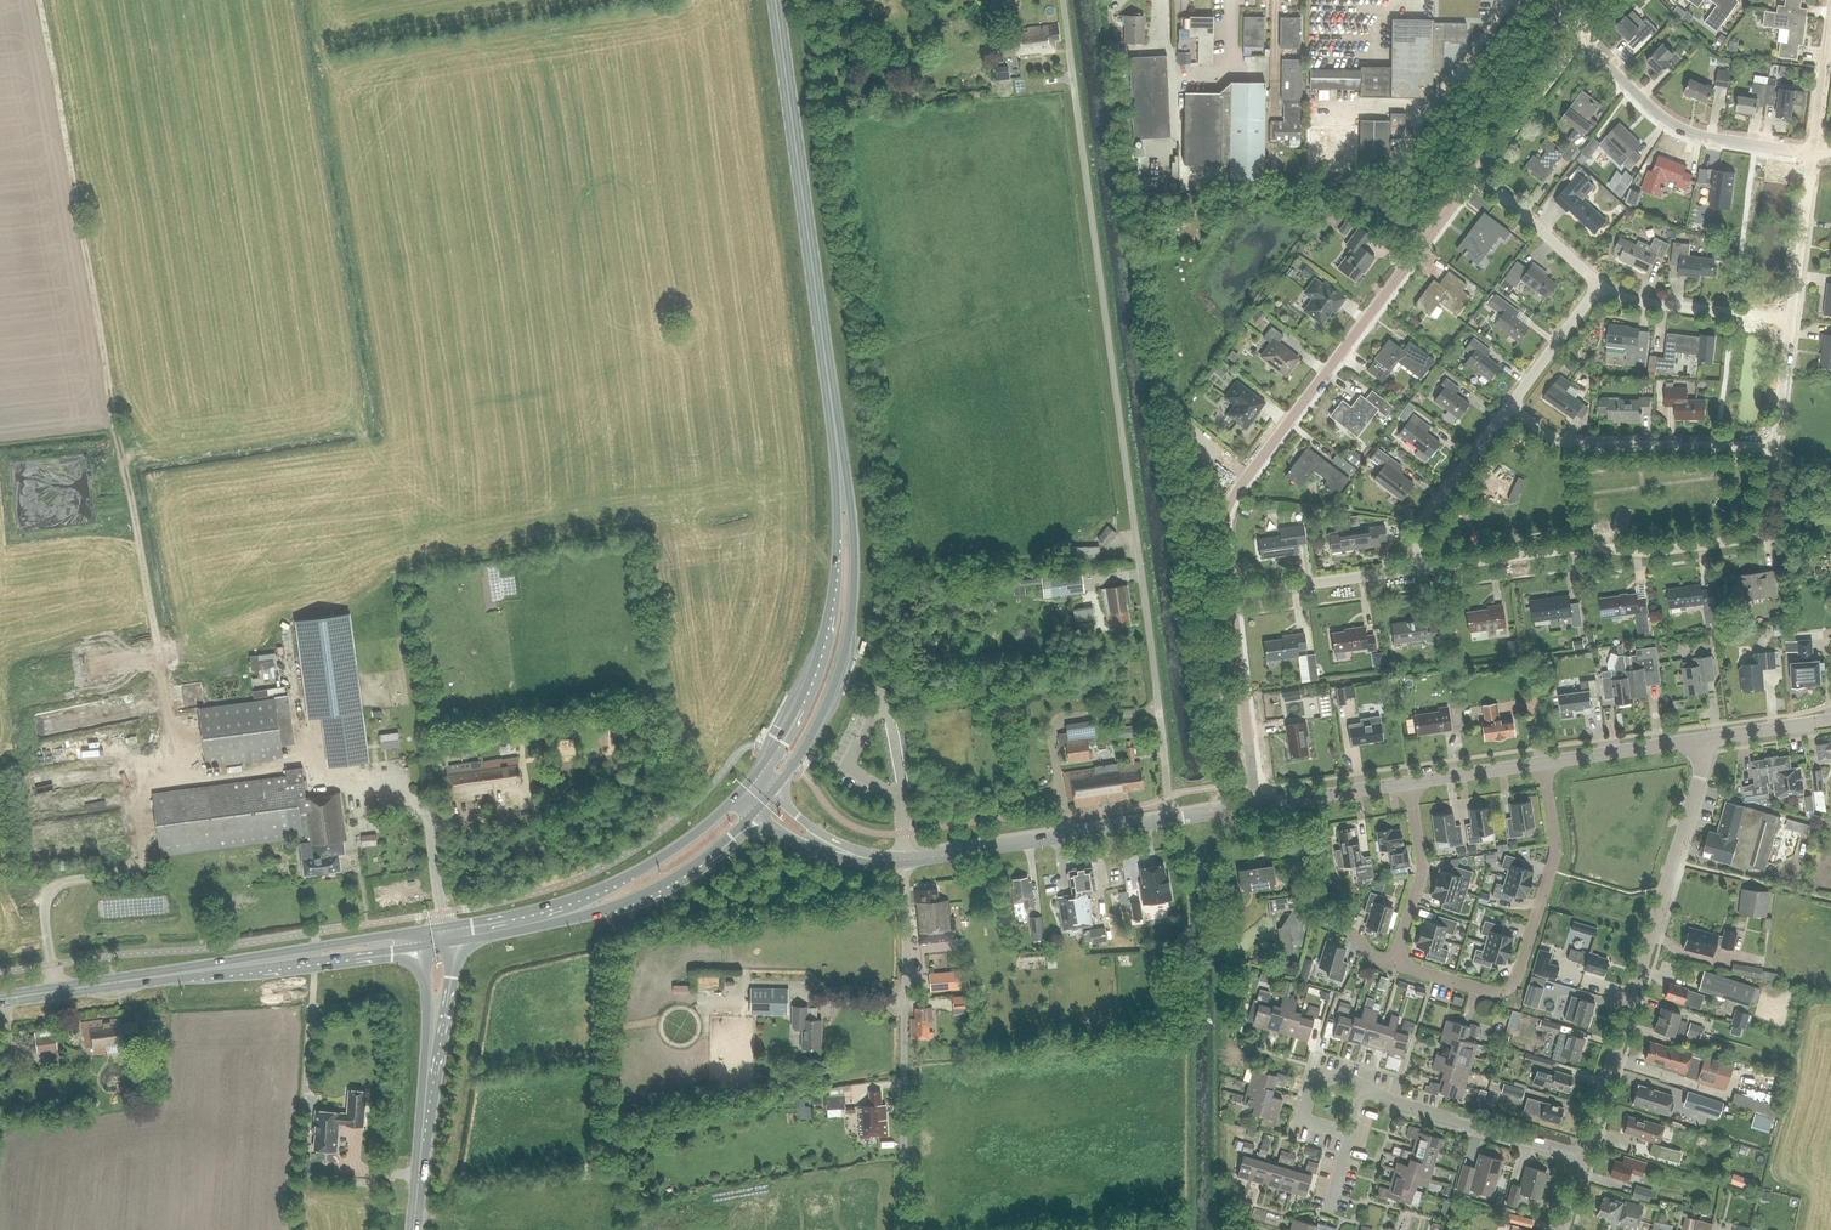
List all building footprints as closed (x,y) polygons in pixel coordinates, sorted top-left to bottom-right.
[(1718,5),(1705,22),(1718,31),(1740,1),(1738,0),(1712,0),(1718,5)] [(1777,12),(1796,14),(1807,16),(1807,9),(1801,8),(1802,0),(1786,0),(1786,6),(1778,5),(1777,12)] [(1673,13),(1681,19),(1686,12),(1678,6),(1673,13)] [(994,11),(995,20),(995,24),(1014,22),(1013,10),(994,11)] [(1627,16),(1617,27),(1631,40),(1636,35),(1643,41),(1651,34),(1652,35),(1658,29),(1646,18),(1643,21),(1633,11),(1627,17),(1627,16)] [(1796,14),(1777,12),(1766,11),(1764,26),(1779,28),(1778,42),(1781,42),(1779,57),(1798,59),(1800,45),(1803,45),(1807,16),(1796,14)] [(1142,43),(1143,15),(1125,15),(1125,42),(1142,43)] [(1190,17),(1190,34),(1199,34),(1198,63),(1213,63),(1214,17),(1190,17)] [(1263,46),(1263,17),(1244,17),(1244,46),(1263,46)] [(1280,17),(1280,48),(1300,49),(1300,33),(1301,33),(1301,31),(1300,31),(1300,17),(1280,17)] [(1433,72),(1443,72),(1444,41),(1450,42),(1450,43),(1466,43),(1466,42),(1466,23),(1434,23),(1434,20),(1392,20),(1392,67),(1361,66),(1360,96),(1391,97),(1391,98),(1433,98),(1433,85),(1433,72)] [(1016,30),(1016,34),(1012,34),(1015,55),(1019,55),(1020,57),(1041,54),(1041,53),(1055,51),(1054,41),(1060,40),(1058,24),(1016,30)] [(1716,43),(1720,46),(1727,37),(1721,33),(1716,40),(1718,41),(1716,43)] [(1739,42),(1730,41),(1728,50),(1738,52),(1739,42)] [(1686,60),(1690,55),(1682,47),(1677,52),(1676,51),(1674,53),(1665,44),(1658,50),(1648,60),(1662,74),(1669,66),(1675,71),(1686,60)] [(1178,63),(1191,63),(1191,51),(1178,52),(1178,63)] [(1167,55),(1129,57),(1133,139),(1171,137),(1167,55)] [(1302,101),(1303,59),(1293,59),(1291,59),(1282,59),(1281,100),(1284,108),(1283,121),(1271,121),(1269,124),(1269,142),(1281,143),(1281,144),(1288,144),(1288,147),(1300,147),(1300,125),(1302,125),(1302,101)] [(999,79),(1008,78),(1006,68),(997,70),(999,79)] [(1360,69),(1310,69),(1309,88),(1360,89),(1360,69)] [(1718,69),(1715,85),(1728,88),(1732,71),(1718,69)] [(1708,103),(1714,89),(1691,79),(1685,92),(1685,93),(1684,95),(1691,98),(1692,96),(1708,103)] [(1765,103),(1768,84),(1754,82),(1753,88),(1751,87),(1750,92),(1753,92),(1752,98),(1739,96),(1737,110),(1756,113),(1758,102),(1765,103)] [(1265,83),(1231,83),(1222,92),(1185,92),(1184,165),(1231,165),(1231,187),(1239,187),(1239,180),(1264,180),(1265,83)] [(1768,84),(1765,103),(1766,103),(1773,104),(1773,103),(1779,104),(1777,116),(1792,118),(1794,104),(1803,105),(1805,92),(1781,88),(1780,92),(1775,91),(1776,85),(1769,85),(1768,84)] [(1594,128),(1598,123),(1590,118),(1601,104),(1583,91),(1577,99),(1570,108),(1562,118),(1576,128),(1567,140),(1571,143),(1572,142),(1579,147),(1587,137),(1585,135),(1592,126),(1594,128)] [(1405,98),(1390,98),(1390,138),(1405,138),(1405,98)] [(1389,121),(1360,120),(1359,172),(1388,173),(1389,121)] [(1582,154),(1587,158),(1589,159),(1590,159),(1601,145),(1621,165),(1623,163),(1630,170),(1642,158),(1634,150),(1641,144),(1620,124),(1606,138),(1601,144),(1594,138),(1582,154)] [(1357,127),(1308,127),(1308,171),(1357,172),(1357,127)] [(1572,142),(1571,143),(1565,151),(1548,137),(1541,146),(1547,151),(1541,160),(1535,155),(1527,165),(1545,179),(1562,157),(1569,162),(1579,147),(1572,142)] [(1133,157),(1145,157),(1144,147),(1132,148),(1133,157)] [(1687,166),(1659,156),(1653,172),(1649,171),(1642,190),(1661,196),(1663,189),(1664,189),(1665,187),(1664,186),(1667,178),(1678,182),(1676,187),(1687,191),(1692,175),(1684,172),(1687,166)] [(1577,163),(1575,165),(1566,175),(1571,180),(1580,170),(1582,168),(1577,163)] [(1708,169),(1699,168),(1698,182),(1706,183),(1708,169)] [(1713,169),(1709,206),(1730,208),(1735,172),(1713,169)] [(1634,177),(1629,173),(1622,183),(1628,187),(1634,177)] [(1593,186),(1589,182),(1580,174),(1555,201),(1568,212),(1569,210),(1595,233),(1607,221),(1582,199),(1593,186)] [(1631,188),(1626,202),(1638,206),(1643,193),(1638,191),(1631,188)] [(1352,223),(1346,218),(1337,230),(1343,235),(1352,223)] [(1167,234),(1183,232),(1181,219),(1166,221),(1167,234)] [(1504,240),(1510,233),(1495,222),(1490,228),(1480,220),(1458,249),(1474,262),(1485,248),(1488,250),(1499,236),(1504,240)] [(1671,226),(1660,221),(1658,226),(1667,230),(1667,236),(1671,237),(1671,229),(1669,229),(1671,226)] [(1368,267),(1375,258),(1363,249),(1371,237),(1360,228),(1347,246),(1352,250),(1339,268),(1355,281),(1366,266),(1368,267)] [(1655,237),(1651,246),(1638,240),(1636,245),(1621,238),(1616,248),(1623,252),(1620,258),(1649,272),(1656,256),(1663,259),(1670,244),(1655,237)] [(1715,259),(1689,256),(1690,244),(1673,242),(1671,264),(1680,265),(1679,275),(1699,277),(1700,274),(1713,276),(1715,259)] [(1533,264),(1528,270),(1517,262),(1504,279),(1504,280),(1514,287),(1515,288),(1517,285),(1521,280),(1546,299),(1556,285),(1546,277),(1548,274),(1533,264)] [(1313,270),(1305,264),(1298,271),(1306,278),(1313,270)] [(1467,285),(1449,272),(1440,285),(1434,280),(1415,304),(1430,315),(1440,303),(1456,315),(1470,297),(1463,291),(1467,285)] [(1510,293),(1514,287),(1504,280),(1500,286),(1510,293)] [(1315,299),(1306,311),(1322,323),(1336,305),(1338,307),(1344,299),(1326,285),(1324,287),(1315,281),(1306,293),(1315,299)] [(1496,295),(1491,301),(1488,306),(1495,311),(1490,318),(1496,323),(1495,325),(1518,342),(1529,328),(1515,318),(1519,312),(1496,295)] [(1264,315),(1256,309),(1250,317),(1258,323),(1264,315)] [(1625,326),(1610,324),(1608,347),(1637,350),(1636,363),(1644,364),(1645,348),(1638,347),(1640,330),(1625,328),(1625,326)] [(1286,377),(1294,366),(1293,365),(1299,359),(1279,343),(1284,336),(1272,327),(1264,338),(1271,344),(1262,357),(1276,367),(1275,368),(1286,377)] [(1713,363),(1716,337),(1702,335),(1701,337),(1668,333),(1665,358),(1658,357),(1658,356),(1650,355),(1648,377),(1655,378),(1656,369),(1674,371),(1676,350),(1699,353),(1698,362),(1713,363)] [(1821,334),(1820,342),(1824,342),(1821,366),(1830,368),(1830,335),(1821,334)] [(1489,381),(1500,367),(1486,357),(1490,351),(1473,339),(1465,350),(1472,355),(1466,363),(1489,381)] [(1420,379),(1434,360),(1409,342),(1403,350),(1389,340),(1374,359),(1375,361),(1368,371),(1382,382),(1398,362),(1420,379)] [(1570,360),(1565,367),(1574,373),(1579,367),(1570,360)] [(1227,367),(1219,361),(1212,371),(1220,377),(1227,367)] [(1561,375),(1555,384),(1545,398),(1574,419),(1584,404),(1566,391),(1572,383),(1561,375)] [(1459,418),(1469,404),(1456,394),(1459,389),(1446,379),(1442,385),(1445,388),(1435,401),(1459,418)] [(1265,403),(1237,383),(1226,398),(1236,405),(1229,415),(1239,422),(1238,423),(1246,429),(1255,417),(1254,417),(1265,403)] [(1685,388),(1676,388),(1665,388),(1665,406),(1676,406),(1676,419),(1705,419),(1706,400),(1685,400),(1685,388)] [(1366,400),(1361,396),(1351,408),(1343,401),(1331,416),(1357,437),(1378,410),(1386,417),(1393,408),(1372,392),(1366,400)] [(1620,400),(1620,396),(1602,397),(1599,400),(1599,413),(1609,412),(1609,419),(1641,419),(1641,413),(1650,413),(1650,397),(1640,397),(1640,400),(1620,400)] [(1430,457),(1440,443),(1427,433),(1431,428),(1415,415),(1400,435),(1419,449),(1416,454),(1426,462),(1429,457),(1430,457)] [(1348,479),(1345,476),(1307,447),(1286,476),(1301,488),(1314,471),(1327,481),(1324,486),(1332,492),(1335,489),(1339,492),(1348,479)] [(1363,458),(1351,449),(1344,458),(1357,467),(1363,458)] [(1355,469),(1335,454),(1331,460),(1350,475),(1355,469)] [(1402,500),(1414,485),(1397,472),(1402,467),(1388,456),(1380,467),(1383,469),(1375,480),(1402,500)] [(1279,529),(1281,536),(1259,540),(1261,557),(1275,555),(1275,557),(1298,554),(1296,545),(1306,543),(1304,525),(1279,529)] [(1366,531),(1330,535),(1332,553),(1354,550),(1353,548),(1379,545),(1379,543),(1387,542),(1385,525),(1365,527),(1366,531)] [(1106,546),(1116,533),(1108,526),(1098,539),(1106,546)] [(1070,562),(1100,561),(1099,546),(1070,547),(1070,562)] [(1772,600),(1778,599),(1774,571),(1738,576),(1741,600),(1772,596),(1772,600)] [(1045,598),(1081,594),(1079,573),(1042,577),(1045,598)] [(1014,595),(1025,594),(1024,583),(1013,584),(1014,595)] [(1126,603),(1130,603),(1127,585),(1102,590),(1109,627),(1130,623),(1126,603)] [(1703,591),(1702,585),(1668,590),(1671,608),(1681,607),(1681,610),(1687,610),(1686,606),(1704,604),(1707,626),(1718,625),(1713,590),(1703,591)] [(1637,599),(1637,594),(1598,599),(1601,618),(1636,613),(1639,636),(1650,635),(1645,598),(1637,599)] [(1570,604),(1569,596),(1532,601),(1534,622),(1551,619),(1552,627),(1559,626),(1558,618),(1571,617),(1573,627),(1583,626),(1580,603),(1570,604)] [(1091,604),(1072,607),(1075,622),(1094,619),(1091,604)] [(1469,633),(1506,627),(1502,605),(1488,607),(1488,610),(1467,613),(1469,633)] [(369,762),(347,621),(346,614),(295,620),(296,627),(309,717),(321,715),(329,768),(369,762)] [(1428,642),(1438,640),(1436,625),(1427,626),(1426,620),(1392,625),(1395,643),(1428,639),(1428,642)] [(1787,635),(1786,623),(1778,624),(1779,627),(1776,627),(1777,636),(1787,635)] [(1368,651),(1376,650),(1374,636),(1366,637),(1365,627),(1351,629),(1351,631),(1332,634),(1335,653),(1367,649),(1368,651)] [(1267,661),(1299,657),(1298,651),(1306,649),(1304,633),(1288,636),(1288,639),(1265,642),(1267,661)] [(1517,641),(1507,642),(1508,655),(1518,653),(1517,641)] [(1825,662),(1820,662),(1820,661),(1813,661),(1812,641),(1786,642),(1787,653),(1799,652),(1800,659),(1793,659),(1793,663),(1792,663),(1793,687),(1795,687),(1798,691),(1802,690),(1804,686),(1806,686),(1822,685),(1821,670),(1826,670),(1825,662)] [(1629,686),(1625,657),(1623,644),(1618,645),(1620,656),(1616,667),(1616,671),(1602,673),(1605,697),(1615,696),(1616,705),(1634,703),(1633,697),(1631,685),(1629,686)] [(1637,655),(1625,657),(1629,686),(1631,685),(1633,697),(1648,695),(1646,685),(1661,683),(1657,647),(1640,649),(1636,650),(1637,655)] [(249,654),(250,668),(275,666),(274,652),(249,654)] [(1740,669),(1741,686),(1749,693),(1752,689),(1764,688),(1762,668),(1776,667),(1774,652),(1756,654),(1753,658),(1753,664),(1743,665),(1740,669)] [(1383,653),(1373,654),(1375,669),(1385,667),(1383,653)] [(1305,655),(1308,673),(1309,680),(1317,679),(1313,654),(1305,655)] [(1705,681),(1715,680),(1712,657),(1696,659),(1697,666),(1683,668),(1687,696),(1706,693),(1705,681)] [(1591,697),(1598,696),(1596,680),(1581,682),(1582,692),(1560,695),(1562,711),(1561,711),(1561,713),(1562,713),(1563,718),(1574,717),(1573,710),(1592,708),(1591,697)] [(1345,705),(1342,687),(1334,688),(1337,707),(1345,705)] [(1284,702),(1301,699),(1300,689),(1282,692),(1284,702)] [(1318,695),(1319,706),(1331,704),(1329,693),(1318,695)] [(274,697),(274,699),(199,709),(207,767),(283,757),(282,745),(293,744),(287,695),(274,697)] [(1504,738),(1514,736),(1512,718),(1500,720),(1497,704),(1483,706),(1485,723),(1482,723),(1485,741),(1495,739),(1498,741),(1502,741),(1504,738)] [(1418,735),(1451,730),(1448,708),(1439,709),(1439,712),(1415,716),(1418,735)] [(1361,723),(1348,725),(1351,746),(1384,741),(1380,716),(1360,719),(1361,723)] [(1090,760),(1087,739),(1097,738),(1095,720),(1066,724),(1068,742),(1066,742),(1069,763),(1090,760)] [(544,721),(533,723),(525,725),(526,735),(534,734),(546,732),(544,721)] [(1305,736),(1308,736),(1306,723),(1286,726),(1291,758),(1308,755),(1305,736)] [(1118,737),(1136,735),(1135,727),(1117,729),(1118,737)] [(400,745),(398,730),(378,734),(381,748),(400,745)] [(1131,747),(1130,740),(1126,741),(1128,755),(1129,755),(1130,763),(1117,765),(1117,762),(1094,766),(1095,769),(1064,773),(1064,776),(1067,799),(1073,798),(1075,808),(1100,805),(1099,798),(1107,797),(1107,803),(1124,800),(1123,792),(1144,789),(1140,762),(1135,763),(1135,762),(1134,754),(1135,754),(1134,747),(1131,747)] [(441,743),(441,741),(433,742),(435,756),(443,755),(443,754),(449,753),(448,742),(441,743)] [(1816,744),(1819,762),(1830,760),(1830,742),(1816,744)] [(1765,757),(1766,759),(1769,781),(1773,781),(1775,797),(1803,793),(1800,767),(1791,768),(1789,756),(1778,757),(1777,756),(1765,757)] [(472,793),(479,792),(486,791),(486,788),(520,782),(516,757),(481,763),(481,762),(446,768),(451,800),(461,798),(462,800),(473,799),(472,793)] [(1765,782),(1769,781),(1766,759),(1752,761),(1755,785),(1743,787),(1745,800),(1768,797),(1765,782)] [(306,798),(301,767),(285,770),(286,776),(153,796),(160,855),(308,835),(309,842),(300,843),(305,876),(341,871),(339,855),(345,854),(343,841),(347,841),(340,794),(306,798)] [(1814,791),(1825,790),(1822,769),(1811,770),(1814,791)] [(1806,811),(1815,810),(1812,795),(1804,796),(1806,811)] [(1522,828),(1533,826),(1529,801),(1511,803),(1513,817),(1506,818),(1509,838),(1523,836),(1522,828)] [(1765,870),(1781,816),(1727,801),(1718,832),(1710,830),(1703,855),(1749,869),(1751,864),(1754,864),(1753,866),(1765,870)] [(1481,834),(1492,832),(1488,807),(1471,809),(1473,823),(1465,824),(1468,844),(1483,842),(1481,834)] [(1464,844),(1461,824),(1453,826),(1451,812),(1434,815),(1438,841),(1449,839),(1450,847),(1464,844)] [(1804,823),(1801,832),(1808,834),(1810,825),(1804,823)] [(1358,880),(1366,878),(1374,877),(1370,855),(1363,857),(1362,855),(1360,854),(1359,847),(1357,837),(1356,837),(1355,828),(1349,829),(1338,830),(1341,848),(1334,849),(1337,868),(1356,863),(1358,880)] [(1390,831),(1390,829),(1377,831),(1380,850),(1388,849),(1391,868),(1408,865),(1404,846),(1400,846),(1400,843),(1402,843),(1400,830),(1390,831)] [(376,845),(376,833),(361,834),(361,845),(376,845)] [(1506,877),(1529,885),(1533,871),(1521,867),(1524,860),(1505,854),(1501,867),(1508,870),(1506,877)] [(1242,890),(1276,885),(1273,865),(1239,870),(1242,890)] [(1143,904),(1170,900),(1166,875),(1164,876),(1162,866),(1140,869),(1143,889),(1140,890),(1143,904)] [(1440,870),(1436,883),(1466,892),(1473,872),(1454,866),(1452,874),(1440,870)] [(1059,905),(1056,906),(1057,915),(1061,914),(1063,929),(1091,925),(1088,907),(1092,906),(1091,899),(1086,900),(1085,893),(1095,891),(1091,867),(1068,871),(1072,894),(1058,897),(1059,905)] [(1034,908),(1033,900),(1030,881),(1027,881),(1027,877),(1013,880),(1014,886),(1011,887),(1014,903),(1024,901),(1026,909),(1034,908)] [(1525,898),(1529,885),(1506,877),(1504,885),(1496,883),(1492,896),(1511,901),(1513,894),(1525,898)] [(1466,892),(1436,883),(1431,896),(1444,900),(1441,908),(1459,914),(1466,892)] [(919,943),(953,940),(948,899),(938,900),(937,887),(913,889),(919,943)] [(1766,917),(1768,892),(1742,889),(1739,914),(1766,917)] [(1364,911),(1371,913),(1367,926),(1384,931),(1392,907),(1382,903),(1384,896),(1370,892),(1364,911)] [(1480,892),(1477,902),(1487,905),(1490,895),(1480,892)] [(1297,918),(1295,909),(1294,896),(1268,900),(1270,912),(1292,909),(1292,911),(1281,927),(1279,928),(1283,953),(1284,961),(1287,961),(1286,952),(1295,951),(1294,944),(1303,946),(1308,920),(1297,918)] [(1140,901),(1130,902),(1133,920),(1143,919),(1140,901)] [(1238,911),(1237,904),(1225,905),(1226,913),(1238,911)] [(1044,930),(1042,916),(1031,917),(1033,932),(1044,930)] [(1420,932),(1443,940),(1446,932),(1453,934),(1457,921),(1439,916),(1436,923),(1424,919),(1420,932)] [(1486,943),(1509,950),(1513,937),(1501,933),(1503,926),(1485,920),(1481,933),(1488,936),(1486,943)] [(1574,920),(1572,927),(1595,934),(1597,928),(1574,920)] [(1732,950),(1737,932),(1725,929),(1723,936),(1688,927),(1686,934),(1683,936),(1682,938),(1684,941),(1682,948),(1713,956),(1715,945),(1732,950)] [(1108,941),(1107,929),(1092,931),(1094,943),(1108,941)] [(1441,947),(1443,940),(1420,932),(1416,946),(1428,950),(1426,957),(1444,963),(1448,950),(1441,947)] [(1328,977),(1342,981),(1348,962),(1340,960),(1344,947),(1328,942),(1320,966),(1330,970),(1328,977)] [(1505,964),(1509,950),(1486,943),(1483,951),(1476,949),(1472,962),(1490,967),(1493,960),(1505,964)] [(1551,952),(1539,949),(1532,971),(1556,979),(1559,966),(1548,963),(1551,952)] [(1597,957),(1598,955),(1589,953),(1589,955),(1571,950),(1568,958),(1586,964),(1585,969),(1603,975),(1604,972),(1605,973),(1607,968),(1605,967),(1608,960),(1597,957)] [(1308,972),(1312,959),(1306,958),(1302,971),(1308,972)] [(1762,968),(1733,962),(1731,971),(1761,976),(1760,978),(1775,981),(1777,973),(1762,970),(1762,968)] [(1366,977),(1368,969),(1363,967),(1360,976),(1366,977)] [(930,990),(969,987),(967,971),(928,974),(930,990)] [(1755,986),(1704,971),(1698,990),(1748,1006),(1750,1001),(1755,1003),(1760,988),(1754,987),(1755,986)] [(1389,977),(1378,974),(1377,978),(1380,979),(1378,987),(1385,989),(1389,977)] [(1273,984),(1275,977),(1268,975),(1266,982),(1273,984)] [(1408,982),(1400,979),(1398,987),(1406,989),(1408,982)] [(1543,987),(1529,983),(1522,1003),(1537,1007),(1543,987)] [(672,984),(672,992),(687,991),(687,984),(672,984)] [(1703,996),(1696,994),(1686,990),(1686,989),(1669,984),(1665,997),(1699,1008),(1703,996)] [(1427,988),(1418,986),(1416,993),(1424,996),(1427,988)] [(787,1014),(788,990),(750,989),(749,1013),(787,1014)] [(1267,1003),(1269,994),(1259,991),(1256,1000),(1253,999),(1247,1020),(1253,1022),(1252,1024),(1267,1028),(1274,1005),(1267,1003)] [(971,1007),(970,995),(953,996),(954,1009),(971,1007)] [(1280,1032),(1290,997),(1283,995),(1279,1007),(1274,1005),(1267,1028),(1280,1032)] [(1460,1005),(1463,998),(1455,996),(1452,1003),(1460,1005)] [(1588,1025),(1595,1003),(1572,996),(1565,1019),(1588,1025)] [(1294,1036),(1301,1013),(1294,1011),(1297,1000),(1290,997),(1280,1032),(1294,1036)] [(1347,1040),(1354,1016),(1347,1014),(1350,1006),(1339,1002),(1336,1012),(1339,1013),(1333,1036),(1347,1040)] [(822,1050),(822,1019),(807,1019),(808,1005),(792,1005),(791,1027),(802,1027),(801,1049),(822,1050)] [(1301,1013),(1294,1036),(1307,1040),(1314,1017),(1317,1018),(1320,1008),(1309,1005),(1307,1014),(1301,1013)] [(1362,1044),(1372,1009),(1363,1006),(1360,1018),(1354,1016),(1347,1040),(1362,1044)] [(911,1038),(932,1038),(932,1031),(926,1032),(926,1021),(932,1021),(932,1008),(915,1008),(915,1018),(910,1018),(911,1038)] [(1658,1019),(1685,1028),(1687,1022),(1678,1019),(1680,1013),(1661,1008),(1658,1019)] [(1374,1048),(1381,1024),(1375,1022),(1378,1011),(1372,1009),(1362,1044),(1374,1048)] [(1749,1013),(1735,1009),(1731,1024),(1745,1028),(1749,1013)] [(1388,1052),(1395,1028),(1398,1017),(1390,1014),(1387,1026),(1381,1024),(1374,1048),(1388,1052)] [(136,1022),(120,1025),(119,1017),(109,1019),(109,1022),(102,1023),(101,1019),(81,1022),(85,1047),(94,1046),(95,1053),(106,1052),(105,1047),(120,1045),(120,1049),(129,1048),(129,1044),(140,1042),(136,1022)] [(1442,1033),(1466,1040),(1468,1034),(1477,1037),(1480,1026),(1470,1023),(1469,1026),(1446,1019),(1442,1033)] [(1683,1033),(1685,1028),(1658,1019),(1654,1031),(1673,1037),(1675,1031),(1683,1033)] [(1542,1020),(1540,1028),(1557,1033),(1560,1025),(1542,1020)] [(1395,1028),(1388,1052),(1402,1056),(1408,1032),(1411,1033),(1414,1024),(1404,1021),(1401,1030),(1395,1028)] [(1689,1029),(1702,1033),(1703,1027),(1704,1026),(1691,1022),(1689,1029)] [(1503,1031),(1495,1029),(1493,1035),(1501,1037),(1503,1031)] [(1711,1035),(1702,1033),(1689,1029),(1687,1034),(1709,1041),(1711,1035)] [(53,1035),(52,1030),(34,1032),(37,1052),(58,1049),(56,1034),(53,1035)] [(1584,1039),(1567,1034),(1560,1032),(1556,1044),(1551,1059),(1564,1062),(1565,1056),(1578,1060),(1584,1039)] [(1478,1044),(1466,1040),(1442,1033),(1440,1041),(1451,1044),(1449,1050),(1474,1058),(1478,1044)] [(1669,1047),(1651,1042),(1645,1059),(1658,1063),(1657,1066),(1665,1069),(1666,1067),(1685,1073),(1684,1076),(1697,1080),(1697,1081),(1725,1090),(1734,1061),(1706,1052),(1704,1059),(1690,1055),(1691,1053),(1669,1046),(1669,1047)] [(1470,1071),(1474,1058),(1449,1050),(1447,1057),(1436,1053),(1434,1061),(1470,1071)] [(1554,1060),(1527,1052),(1524,1060),(1552,1068),(1554,1060)] [(1441,1078),(1466,1085),(1470,1071),(1434,1061),(1432,1068),(1443,1071),(1441,1078)] [(1249,1082),(1273,1089),(1274,1083),(1284,1086),(1287,1076),(1277,1073),(1276,1075),(1253,1068),(1249,1082)] [(1555,1071),(1554,1075),(1537,1069),(1533,1081),(1569,1092),(1569,1090),(1571,1090),(1572,1086),(1571,1084),(1573,1076),(1555,1071)] [(1466,1085),(1441,1078),(1439,1084),(1431,1081),(1430,1086),(1425,1085),(1424,1090),(1437,1094),(1438,1091),(1462,1098),(1466,1085)] [(1271,1096),(1273,1089),(1249,1082),(1245,1096),(1280,1106),(1282,1099),(1271,1096)] [(1525,1089),(1503,1083),(1500,1093),(1522,1099),(1525,1089)] [(1672,1095),(1638,1084),(1637,1086),(1635,1087),(1633,1091),(1635,1093),(1632,1103),(1667,1114),(1668,1110),(1670,1111),(1673,1103),(1670,1102),(1672,1095)] [(860,1137),(887,1136),(886,1104),(881,1104),(881,1091),(870,1091),(870,1105),(859,1105),(860,1137)] [(1687,1091),(1683,1106),(1719,1118),(1723,1103),(1687,1091)] [(362,1127),(365,1093),(348,1092),(346,1114),(315,1112),(313,1134),(315,1134),(313,1150),(336,1152),(338,1125),(362,1127)] [(1243,1095),(1234,1092),(1231,1100),(1241,1103),(1243,1095)] [(1731,1105),(1774,1119),(1778,1106),(1735,1093),(1731,1105)] [(845,1109),(845,1095),(825,1096),(825,1110),(845,1109)] [(1276,1120),(1280,1106),(1245,1096),(1243,1103),(1254,1106),(1252,1113),(1276,1120)] [(1559,1123),(1564,1108),(1527,1097),(1523,1113),(1559,1123)] [(798,1099),(800,1118),(808,1118),(811,1117),(810,1105),(807,1106),(804,1106),(803,1098),(798,1099)] [(1698,1128),(1700,1117),(1674,1111),(1672,1122),(1698,1128)] [(1754,1118),(1752,1125),(1759,1127),(1767,1130),(1771,1118),(1756,1113),(1754,1118)] [(1624,1130),(1623,1132),(1639,1137),(1639,1138),(1653,1142),(1653,1143),(1652,1143),(1649,1154),(1657,1157),(1672,1156),(1673,1149),(1656,1144),(1656,1143),(1658,1144),(1664,1126),(1643,1120),(1643,1122),(1628,1117),(1626,1123),(1624,1123),(1622,1128),(1624,1130)] [(1414,1145),(1438,1152),(1442,1138),(1418,1131),(1419,1128),(1410,1125),(1407,1136),(1416,1139),(1414,1145)] [(1237,1176),(1250,1180),(1257,1156),(1251,1154),(1254,1145),(1244,1142),(1241,1152),(1244,1153),(1237,1176)] [(1250,1180),(1264,1184),(1271,1160),(1265,1158),(1269,1147),(1261,1145),(1257,1156),(1250,1180)] [(1434,1166),(1438,1152),(1414,1145),(1412,1151),(1401,1148),(1399,1155),(1410,1159),(1434,1166)] [(1264,1184),(1278,1188),(1288,1153),(1281,1151),(1277,1162),(1271,1160),(1264,1184)] [(1291,1192),(1298,1168),(1292,1166),(1295,1155),(1288,1153),(1278,1188),(1291,1192)] [(1492,1195),(1502,1160),(1479,1153),(1475,1167),(1463,1164),(1456,1188),(1468,1191),(1469,1188),(1492,1195)] [(1625,1155),(1623,1160),(1622,1163),(1614,1161),(1610,1176),(1627,1181),(1631,1171),(1641,1174),(1645,1161),(1625,1155)] [(1430,1179),(1434,1166),(1410,1159),(1408,1165),(1397,1161),(1395,1169),(1430,1179)] [(1298,1168),(1291,1192),(1305,1196),(1312,1173),(1315,1174),(1318,1164),(1307,1161),(1305,1170),(1298,1168)] [(1539,1197),(1546,1173),(1526,1167),(1521,1187),(1512,1184),(1506,1204),(1515,1207),(1520,1192),(1539,1197)] [(1428,1186),(1430,1179),(1395,1169),(1391,1182),(1414,1189),(1416,1183),(1428,1186)] [(1751,1180),(1733,1174),(1730,1183),(1748,1189),(1751,1180)] [(1410,1203),(1414,1189),(1391,1182),(1389,1188),(1380,1186),(1377,1196),(1386,1199),(1387,1196),(1410,1203)] [(1450,1195),(1452,1186),(1445,1184),(1443,1193),(1450,1195)] [(1651,1189),(1635,1185),(1632,1197),(1648,1202),(1651,1189)] [(1632,1227),(1632,1228),(1636,1229),(1643,1207),(1625,1201),(1624,1205),(1621,1204),(1621,1203),(1603,1197),(1598,1213),(1606,1216),(1606,1217),(1616,1220),(1616,1221),(1619,1222),(1618,1224),(1625,1226),(1626,1225),(1632,1227)] [(1533,1219),(1504,1212),(1502,1220),(1531,1227),(1533,1219)] [(1684,1217),(1682,1229),(1687,1229),(1693,1229),(1695,1219),(1684,1217)] [(1302,1221),(1295,1219),(1293,1219),(1290,1229),(1335,1229),(1336,1228),(1317,1222),(1316,1225),(1302,1221)] [(1712,1223),(1696,1219),(1694,1229),(1710,1229),(1712,1223)]
